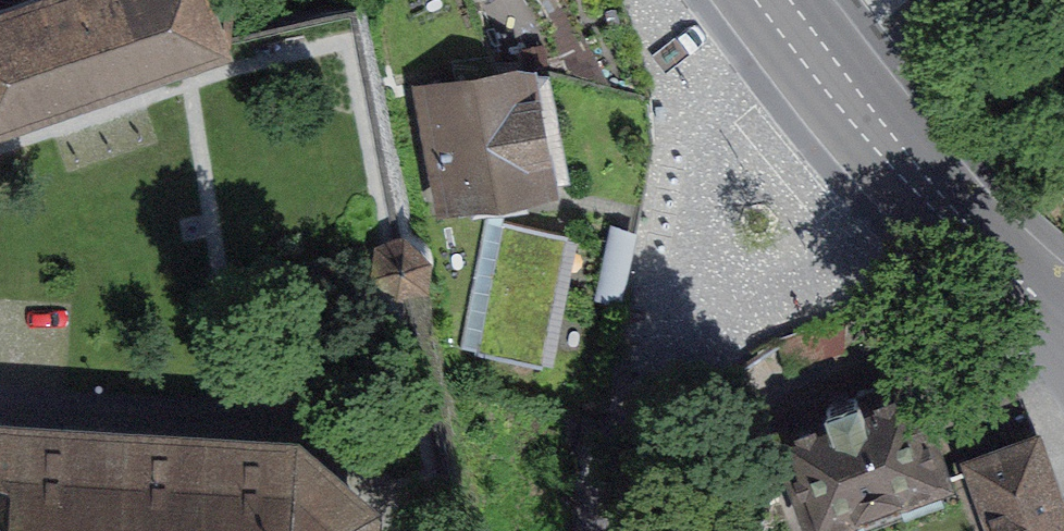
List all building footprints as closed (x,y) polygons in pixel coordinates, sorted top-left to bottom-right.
[(0,12),(0,121),(216,48),(200,0),(35,0),(0,12)] [(457,83),(424,90),(446,199),(546,179),(532,109),(551,105),(544,68),(493,78),(488,53),(453,60),(457,83)] [(567,233),(500,220),(475,354),(541,366),(567,233)] [(410,285),(424,277),(424,252),(402,236),(395,239),(378,249),(376,276),(398,290),(410,285)] [(815,528),(895,497),(944,480),(909,386),(779,433),(815,528)] [(0,430),(0,530),(362,530),(364,510),(297,448),(0,430)] [(972,466),(995,530),(1063,530),(1033,444),(972,466)]
